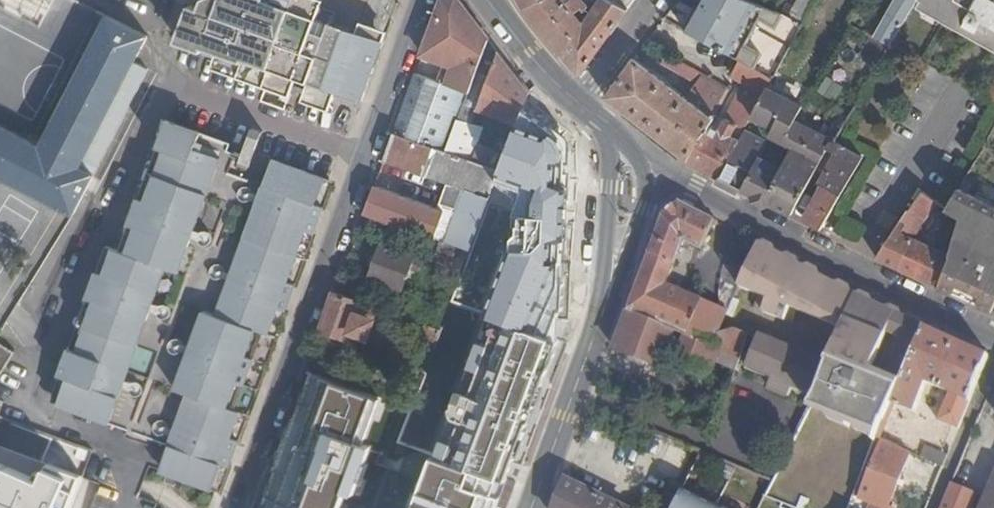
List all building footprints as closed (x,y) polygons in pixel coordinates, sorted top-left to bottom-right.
[(201,4),(193,2),(179,38),(206,48),(209,43),(342,90),(363,98),(385,38),(369,32),(360,29),(332,19),(295,5),(280,0),(203,0),(201,4)] [(295,5),(332,19),(336,9),(312,0),(298,0),(295,5)] [(422,55),(475,75),(482,56),(488,41),(458,0),(443,0),(422,55)] [(523,9),(539,0),(518,0),(523,9)] [(563,0),(539,0),(523,9),(578,74),(581,74),(627,9),(612,0),(601,0),(593,11),(578,0),(570,0),(566,4),(563,0)] [(593,11),(601,0),(578,0),(593,11)] [(627,9),(633,0),(612,0),(627,9)] [(751,0),(702,0),(686,27),(742,61),(747,52),(740,48),(752,26),(768,35),(782,10),(751,0)] [(816,0),(807,0),(798,18),(804,21),(816,0)] [(874,38),(890,47),(893,43),(918,0),(896,0),(886,18),(879,19),(876,23),(877,27),(879,28),(874,38)] [(893,43),(945,72),(993,98),(993,0),(918,0),(893,43)] [(782,10),(768,35),(752,26),(740,48),(747,52),(759,58),(753,68),(773,79),(804,21),(798,18),(782,10)] [(73,215),(103,162),(106,164),(114,149),(109,147),(151,69),(136,61),(148,37),(108,16),(77,75),(42,145),(0,124),(0,177),(73,215)] [(747,52),(742,61),(753,68),(759,58),(747,52)] [(530,95),(498,53),(496,60),(483,95),(479,109),(518,125),(530,95)] [(691,99),(635,58),(607,98),(687,160),(711,124),(729,87),(669,53),(663,62),(700,84),(691,99)] [(496,60),(482,56),(475,75),(470,90),(483,95),(496,60)] [(711,124),(687,160),(720,177),(745,131),(753,117),(756,112),(767,90),(773,79),(753,68),(742,61),(735,74),(749,83),(742,96),(745,98),(731,122),(725,118),(719,129),(711,124)] [(415,74),(394,134),(447,153),(459,121),(468,93),(415,74)] [(838,100),(845,87),(829,78),(822,91),(838,100)] [(483,95),(470,90),(468,93),(459,121),(473,125),(479,109),(483,95)] [(782,169),(763,200),(792,215),(829,149),(824,146),(808,138),(811,134),(795,125),(806,105),(786,94),(783,99),(767,90),(756,112),(764,116),(762,122),(776,129),(772,136),(793,147),(782,169)] [(764,116),(756,112),(753,117),(762,122),(764,116)] [(175,119),(165,145),(186,153),(193,142),(202,143),(207,145),(210,153),(208,162),(223,166),(232,140),(175,119)] [(459,121),(447,153),(472,162),(477,145),(483,129),(473,125),(459,121)] [(561,140),(518,125),(501,171),(538,184),(440,454),(502,476),(563,310),(560,266),(548,262),(549,236),(562,237),(565,190),(551,184),(554,163),(565,160),(561,140)] [(241,153),(256,159),(264,137),(249,131),(241,153)] [(745,131),(720,177),(743,189),(759,157),(767,142),(745,131)] [(447,153),(394,134),(384,161),(422,175),(423,173),(448,183),(442,204),(439,211),(374,187),(364,214),(434,239),(442,242),(446,242),(471,251),(473,246),(479,232),(501,171),(472,162),(447,153)] [(834,141),(829,149),(838,154),(821,183),(825,186),(841,195),(863,156),(834,141)] [(72,406),(175,444),(190,449),(185,464),(188,467),(203,473),(209,475),(215,474),(218,470),(221,461),(227,463),(278,321),(322,203),(270,184),(223,166),(208,162),(210,153),(207,145),(202,143),(193,142),(186,153),(165,145),(127,249),(117,246),(112,249),(106,265),(107,269),(117,273),(72,406)] [(759,157),(743,189),(763,200),(782,169),(759,157)] [(281,158),(270,184),(322,203),(331,176),(281,158)] [(825,186),(805,221),(821,230),(841,195),(825,186)] [(924,188),(878,258),(937,286),(950,256),(906,235),(917,215),(923,220),(939,200),(924,188)] [(937,286),(970,302),(981,279),(988,282),(993,271),(993,206),(971,194),(961,217),(955,243),(950,256),(937,286)] [(729,316),(730,312),(666,286),(685,241),(703,247),(716,221),(683,203),(666,215),(628,314),(673,332),(687,338),(712,348),(715,349),(721,333),(729,316)] [(368,281),(401,293),(414,254),(382,242),(368,281)] [(471,251),(446,242),(442,242),(437,258),(464,269),(471,251)] [(855,331),(868,300),(811,271),(759,244),(730,312),(729,316),(741,320),(817,353),(832,359),(845,327),(855,331)] [(970,302),(992,312),(993,308),(993,271),(988,282),(981,279),(970,302)] [(337,292),(324,328),(329,331),(340,336),(345,334),(348,328),(374,338),(379,323),(374,321),(380,307),(337,292)] [(925,326),(868,300),(855,331),(845,327),(832,359),(830,364),(827,372),(817,396),(789,453),(775,482),(766,499),(788,507),(852,507),(856,497),(879,438),(885,420),(889,422),(895,404),(908,371),(925,326)] [(673,332),(628,314),(615,349),(661,364),(673,332)] [(425,323),(418,342),(433,347),(439,329),(425,323)] [(988,355),(925,326),(908,371),(895,404),(916,412),(928,383),(950,392),(938,421),(959,429),(988,355)] [(708,360),(738,371),(749,342),(752,335),(737,329),(721,333),(715,349),(712,348),(708,360)] [(752,335),(749,342),(757,344),(747,371),(773,382),(768,393),(790,402),(796,388),(817,396),(827,372),(802,361),(804,355),(763,339),(752,335)] [(765,336),(763,339),(804,355),(802,361),(827,372),(830,364),(805,353),(765,336)] [(704,370),(708,360),(712,348),(687,338),(678,361),(704,370)] [(14,353),(0,343),(0,377),(14,353)] [(310,372),(260,507),(337,507),(378,396),(310,372)] [(65,378),(56,402),(66,406),(75,382),(65,378)] [(911,453),(885,441),(879,438),(856,497),(862,499),(872,503),(871,507),(890,507),(911,453)] [(190,449),(175,444),(166,470),(218,489),(227,463),(221,461),(218,470),(215,474),(209,475),(203,473),(188,467),(185,464),(190,449)] [(926,445),(921,457),(943,467),(948,455),(926,445)] [(0,507),(71,507),(83,476),(0,448),(0,507)] [(502,476),(440,454),(417,507),(495,507),(502,476)] [(568,476),(556,507),(629,507),(622,504),(568,476)] [(685,484),(672,479),(659,507),(674,507),(683,489),(685,484)] [(953,484),(944,507),(973,507),(978,495),(953,484)] [(993,486),(984,507),(993,507),(993,484),(993,486)] [(683,489),(674,507),(720,507),(683,489)]
